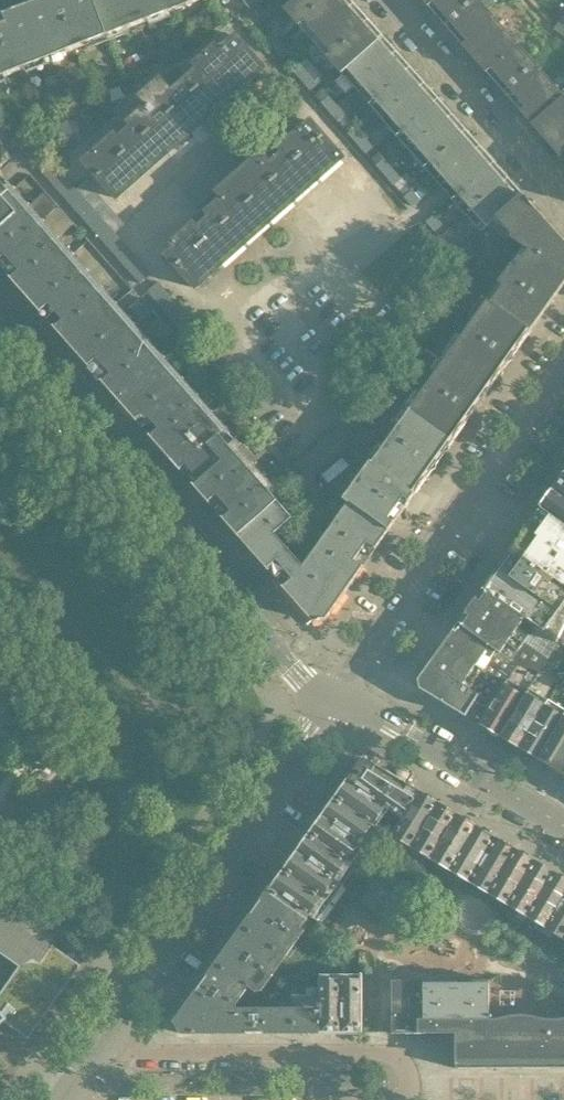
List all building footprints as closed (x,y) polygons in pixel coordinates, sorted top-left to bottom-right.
[(95,0),(43,0),(25,7),(46,61),(108,36),(95,0)] [(165,0),(95,0),(108,36),(169,12),(165,0)] [(188,0),(165,0),(169,12),(190,4),(188,0)] [(284,10),(299,27),(330,0),(296,0),(284,10)] [(351,0),(330,0),(299,27),(313,42),(355,5),(351,0)] [(464,48),(496,20),(479,0),(421,0),(464,48)] [(253,24),(266,12),(258,2),(244,14),(253,24)] [(369,21),(355,5),(313,42),(327,59),(369,21)] [(25,7),(0,17),(0,78),(46,61),(25,7)] [(555,29),(563,36),(563,16),(555,29)] [(496,20),(464,48),(486,74),(518,45),(496,20)] [(383,37),(369,21),(327,59),(341,74),(383,37)] [(273,33),(266,38),(275,48),(281,42),(273,33)] [(117,199),(168,153),(264,68),(236,36),(220,49),(216,45),(196,63),(200,67),(187,78),(177,67),(163,79),(162,77),(141,95),(148,104),(130,120),(133,125),(118,138),(114,134),(83,162),(117,199)] [(397,52),(383,37),(341,74),(355,90),(397,52)] [(290,53),(281,42),(275,48),(283,58),(290,53)] [(518,45),(486,74),(532,126),(563,98),(563,97),(518,45)] [(410,67),(397,52),(355,90),(368,105),(410,67)] [(301,64),(294,70),(303,80),(309,74),(301,64)] [(424,83),(410,67),(368,105),(382,120),(424,83)] [(318,84),(309,74),(303,80),(311,90),(318,84)] [(438,98),(424,83),(382,120),(396,136),(438,98)] [(328,96),(322,102),(330,112),(337,106),(328,96)] [(452,115),(438,98),(396,136),(410,153),(452,115)] [(532,126),(552,148),(563,138),(563,98),(532,126)] [(346,116),(343,113),(350,106),(344,100),(337,106),(330,112),(339,122),(346,116)] [(284,118),(284,106),(271,106),(271,118),(284,118)] [(31,112),(19,117),(23,128),(35,124),(31,112)] [(467,131),(452,115),(410,153),(424,169),(467,131)] [(194,288),(341,158),(309,120),(278,147),(283,152),(271,163),(266,157),(260,162),(254,156),(241,168),(234,160),(232,161),(229,158),(216,170),(211,165),(181,191),(196,208),(215,191),(221,197),(207,209),(204,207),(190,219),(193,222),(172,241),(176,246),(166,255),(194,288)] [(356,127),(349,133),(358,143),(364,137),(356,127)] [(151,274),(65,178),(35,143),(24,131),(13,140),(24,152),(141,284),(151,274)] [(467,131),(424,169),(445,192),(488,155),(467,131)] [(364,137),(358,143),(367,153),(373,147),(364,137)] [(552,148),(563,162),(563,138),(552,148)] [(488,155),(445,192),(467,217),(509,179),(488,155)] [(384,159),(377,165),(386,175),(392,169),(384,159)] [(401,179),(392,169),(386,175),(395,185),(401,179)] [(524,195),(509,179),(467,217),(481,233),(491,224),(524,195)] [(180,471),(223,432),(208,416),(54,242),(39,225),(38,224),(25,209),(0,181),(0,267),(180,471)] [(412,191),(405,197),(414,207),(421,201),(412,191)] [(539,212),(524,195),(491,224),(510,237),(539,212)] [(539,212),(510,237),(528,251),(563,276),(563,241),(539,212)] [(433,215),(427,221),(435,231),(442,225),(433,215)] [(448,245),(456,255),(463,249),(454,239),(448,245)] [(469,243),(463,249),(456,255),(465,265),(478,253),(469,243)] [(528,251),(516,268),(512,265),(499,283),(503,286),(491,303),(531,332),(563,285),(563,276),(528,251)] [(475,288),(464,280),(459,287),(470,295),(475,288)] [(151,312),(139,299),(128,309),(140,323),(151,312)] [(445,301),(438,312),(446,318),(454,307),(445,301)] [(531,332),(491,303),(488,301),(449,355),(492,387),(531,332)] [(492,387),(449,355),(409,410),(453,441),(492,387)] [(416,494),(453,441),(409,410),(372,463),(416,494)] [(356,412),(296,464),(306,475),(365,422),(356,412)] [(249,469),(242,461),(220,436),(223,434),(223,433),(223,432),(180,471),(238,536),(281,498),(280,497),(277,500),(249,469)] [(269,460),(258,470),(267,480),(278,470),(269,460)] [(388,532),(416,494),(372,463),(370,462),(343,500),(348,503),(388,532)] [(554,490),(563,497),(563,475),(554,490)] [(542,507),(541,508),(563,525),(563,497),(554,490),(542,507)] [(291,492),(282,499),(296,514),(303,507),(291,492)] [(296,514),(282,499),(281,498),(238,536),(267,570),(289,550),(275,534),(296,515),(296,514)] [(388,532),(348,503),(324,538),(364,567),(388,532)] [(541,508),(512,549),(563,586),(563,525),(541,508)] [(364,567),(324,538),(311,556),(350,586),(364,567)] [(512,549),(483,589),(525,620),(535,627),(563,647),(563,586),(512,549)] [(350,586),(311,556),(304,566),(289,550),(267,570),(313,621),(326,621),(350,586)] [(525,620),(483,589),(470,607),(523,643),(535,627),(525,620)] [(457,626),(496,652),(509,661),(523,643),(470,607),(457,626)] [(496,652),(457,626),(443,645),(481,671),(482,672),(496,652)] [(509,680),(518,667),(532,669),(540,672),(547,660),(523,643),(509,661),(496,652),(482,672),(481,671),(469,687),(478,693),(465,716),(481,726),(509,680)] [(481,671),(443,645),(431,662),(469,687),(481,671)] [(478,693),(469,687),(431,662),(418,680),(420,689),(465,716),(478,693)] [(501,738),(526,696),(513,688),(516,684),(509,680),(481,726),(501,738)] [(530,690),(526,696),(501,738),(519,749),(544,707),(534,701),(538,695),(530,690)] [(519,749),(538,760),(563,717),(563,710),(548,701),(544,707),(519,749)] [(538,760),(557,771),(563,760),(563,717),(538,760)] [(360,762),(347,781),(388,809),(403,820),(420,792),(368,760),(360,762)] [(347,781),(334,799),(375,828),(388,809),(347,781)] [(439,803),(420,792),(403,820),(393,836),(412,847),(439,803)] [(375,828),(334,799),(321,817),(364,847),(377,829),(375,828)] [(459,815),(439,803),(412,847),(431,860),(459,815)] [(482,829),(459,815),(431,860),(441,866),(451,872),(466,847),(472,845),(482,829)] [(364,847),(321,817),(308,835),(354,868),(363,856),(359,853),(364,847)] [(511,846),(482,829),(472,845),(466,847),(451,872),(488,894),(503,869),(502,862),(511,846)] [(308,835),(294,854),(340,887),(354,868),(308,835)] [(533,860),(511,846),(502,862),(503,869),(488,894),(506,905),(533,860)] [(315,923),(340,887),(294,854),(268,890),(308,919),(315,923)] [(553,872),(533,860),(506,905),(525,917),(553,872)] [(553,872),(525,917),(544,928),(563,895),(563,878),(553,872)] [(5,887),(0,894),(0,952),(21,967),(15,975),(9,985),(1,996),(0,997),(0,1026),(5,1022),(28,1038),(80,965),(53,946),(64,931),(5,887)] [(268,890),(254,910),(298,941),(304,932),(300,929),(308,919),(268,890)] [(544,928),(563,940),(563,938),(563,895),(544,928)] [(254,910),(241,928),(285,959),(298,941),(254,910)] [(241,928),(228,947),(272,977),(285,959),(241,928)] [(228,947),(215,965),(248,989),(254,993),(260,993),(272,977),(228,947)] [(248,989),(215,965),(175,1022),(181,1034),(256,1033),(256,1009),(237,1009),(236,1006),(248,989)] [(320,979),(320,989),(320,1033),(340,1033),(340,979),(320,979)] [(361,979),(340,979),(340,1033),(361,1033),(361,979)] [(548,1019),(545,1020),(540,1019),(533,1017),(525,1016),(512,1016),(500,1019),(489,1020),(489,980),(392,980),(392,1034),(447,1034),(456,1034),(456,1068),(563,1068),(563,1018),(561,1019),(553,1020),(548,1019)] [(296,994),(295,1003),(296,1033),(320,1033),(320,989),(308,988),(308,995),(296,994)] [(282,1008),(256,1009),(256,1033),(296,1033),(295,1003),(282,1003),(282,1008)]
